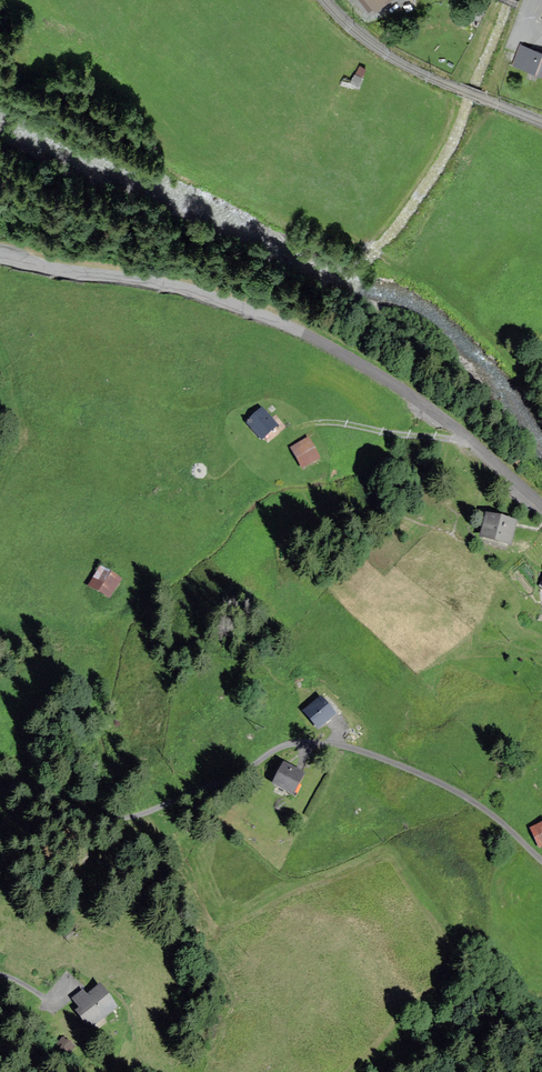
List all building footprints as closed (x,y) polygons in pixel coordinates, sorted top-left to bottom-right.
[(522,67),(541,74),(541,54),(529,49),(522,67)] [(276,427),(262,410),(251,418),(253,420),(248,424),(261,440),(276,427)] [(319,459),(308,439),(291,448),(302,468),(319,459)] [(515,524),(486,517),(481,538),(510,546),(515,524)] [(110,598),(120,581),(99,569),(90,587),(110,598)] [(334,716),(321,700),(305,712),(318,728),(334,716)] [(302,776),(284,767),(275,785),(292,795),(302,776)] [(532,829),(539,848),(541,847),(541,825),(532,829)] [(87,998),(83,992),(73,999),(80,1009),(76,1012),(88,1028),(115,1009),(100,988),(87,998)] [(71,1052),(76,1044),(62,1035),(57,1043),(71,1052)]
